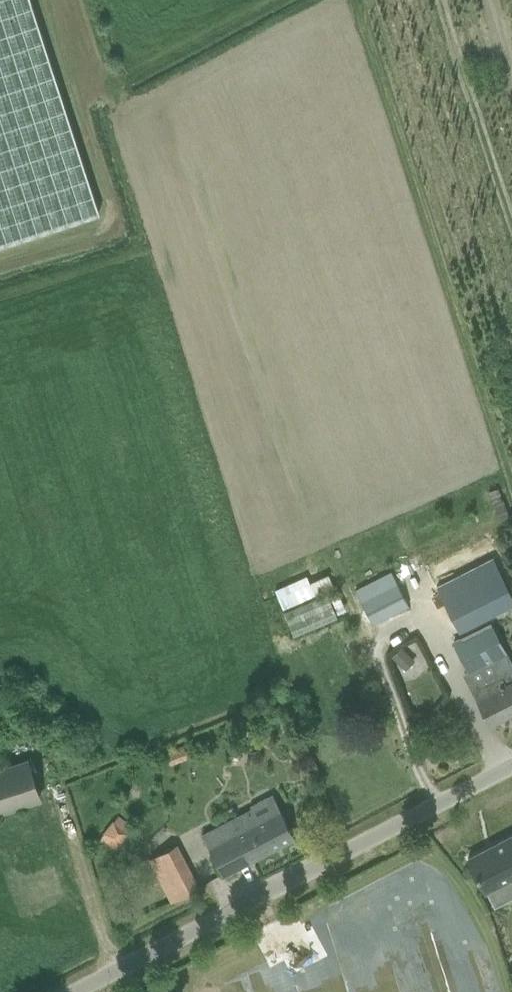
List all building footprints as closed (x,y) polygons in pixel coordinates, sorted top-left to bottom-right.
[(100,212),(31,0),(0,0),(0,244),(100,212)] [(437,585),(460,631),(511,605),(511,594),(494,557),(437,585)] [(374,622),(384,617),(409,605),(391,571),(357,589),(374,622)] [(310,580),(286,591),(292,604),(333,586),(328,573),(310,580)] [(285,609),(294,634),(339,616),(330,592),(285,609)] [(491,723),(511,712),(511,659),(507,650),(504,652),(489,623),(462,637),(454,641),(469,670),(463,673),(470,684),(491,723)] [(415,639),(405,644),(412,658),(422,653),(415,639)] [(392,656),(398,662),(408,653),(401,646),(392,656)] [(39,800),(25,758),(0,766),(0,812),(39,800)] [(203,835),(224,875),(295,837),(280,808),(258,820),(252,810),(203,835)] [(132,828),(118,817),(102,836),(116,848),(132,828)] [(484,892),(492,908),(511,898),(511,835),(465,859),(482,893),(484,892)] [(148,860),(162,886),(172,903),(199,888),(175,846),(148,860)]
